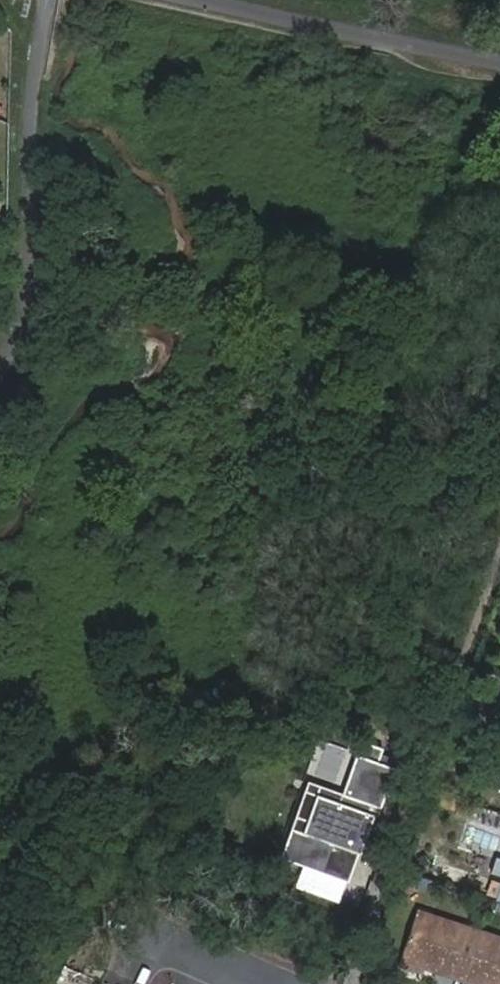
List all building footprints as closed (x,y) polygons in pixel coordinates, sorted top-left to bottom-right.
[(281,851),(348,874),(359,846),(361,846),(374,807),(367,805),(370,797),(381,801),(395,761),(392,760),(378,755),(380,748),(383,741),(367,736),(362,750),(356,747),(342,787),(345,788),(342,796),(316,787),(303,825),(292,821),(281,851)] [(395,753),(380,748),(378,755),(392,760),(395,753)] [(305,783),(292,821),(303,825),(316,787),(305,783)] [(467,973),(482,929),(419,908),(403,952),(428,960),(467,973)] [(482,929),(467,973),(498,983),(499,983),(499,935),(482,929)] [(425,968),(428,960),(403,952),(401,960),(425,968)]
